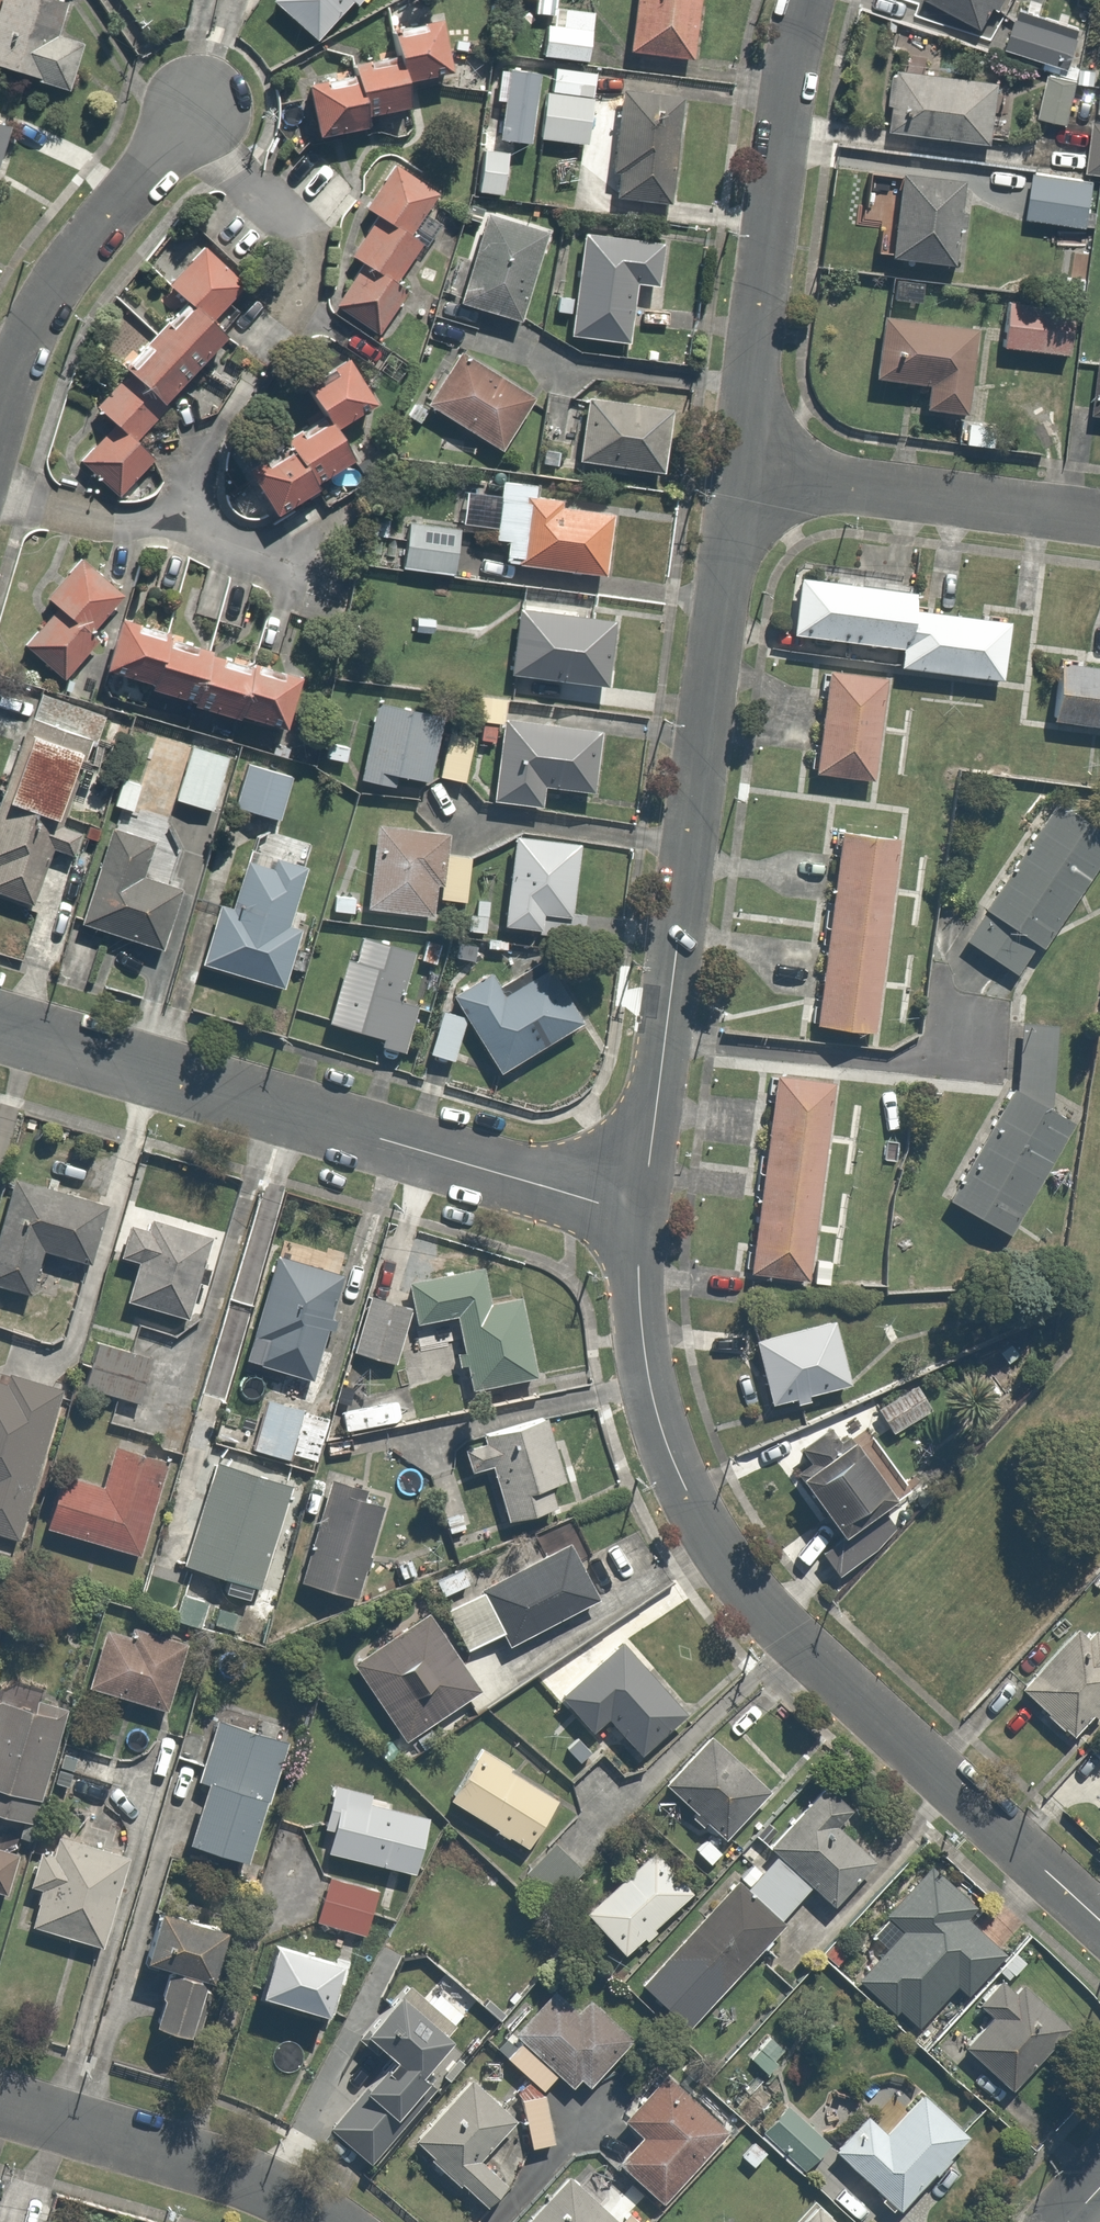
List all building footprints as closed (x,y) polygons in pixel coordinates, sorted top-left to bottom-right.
[(62,0),(0,0),(0,63),(71,82),(82,40),(54,33),(62,0)] [(314,39),(348,0),(270,0),(314,39)] [(304,83),(310,133),(364,126),(362,110),(403,105),(400,77),(447,71),(440,11),(429,12),(428,0),(413,0),(383,4),(388,45),(346,50),(349,69),(320,73),(321,80),(304,83)] [(538,50),(589,56),(595,5),(557,0),(523,0),(521,18),(542,20),(538,50)] [(625,49),(694,56),(699,0),(630,0),(625,49)] [(976,28),(991,0),(925,0),(976,28)] [(1074,32),(1011,9),(999,40),(1063,64),(1074,32)] [(902,51),(901,63),(893,63),(889,124),(993,132),(997,70),(939,66),(939,38),(887,19),(884,50),(902,51)] [(532,135),(541,66),(494,60),(486,129),(495,130),(493,141),(531,145),(532,135)] [(543,90),(538,136),(586,142),(594,73),(553,68),(551,91),(543,90)] [(1072,74),(1042,69),(1036,117),(1065,121),(1072,74)] [(680,90),(616,85),(607,195),(671,200),(680,90)] [(1093,114),(1088,166),(1099,168),(1099,114),(1093,114)] [(506,147),(479,145),(475,189),(501,191),(506,147)] [(410,227),(431,184),(385,161),(360,211),(371,217),(352,256),(356,258),(333,305),(386,331),(411,281),(401,276),(423,233),(410,227)] [(1098,174),(1030,165),(1024,217),(1092,225),(1098,174)] [(962,178),(898,171),(889,254),(953,261),(962,178)] [(472,226),(450,299),(517,320),(545,230),(468,206),(462,223),(472,226)] [(568,312),(565,332),(628,341),(636,281),(656,284),(662,242),(580,230),(570,298),(556,296),(554,310),(568,312)] [(244,276),(201,240),(165,282),(180,294),(124,361),(129,365),(94,407),(109,419),(73,462),(113,495),(149,452),(131,437),(227,322),(215,311),(244,276)] [(1069,300),(1004,294),(999,344),(1064,350),(1069,300)] [(921,408),(963,413),(973,329),(879,318),(872,379),(923,385),(921,408)] [(532,396),(455,349),(421,404),(498,451),(532,396)] [(368,398),(337,355),(295,386),(312,410),(272,439),(277,447),(241,473),(269,511),(353,451),(333,423),(368,398)] [(667,408),(584,396),(575,459),(657,471),(667,408)] [(502,538),(500,558),(613,571),(620,506),(533,496),(534,479),(499,475),(492,537),(502,538)] [(457,521),(406,514),(399,566),(450,572),(457,521)] [(910,548),(861,543),(858,573),(793,566),(786,635),(892,646),(890,662),(997,673),(1003,615),(916,606),(917,590),(906,589),(910,548)] [(119,587),(76,553),(41,597),(47,602),(14,644),(62,682),(104,629),(92,620),(119,587)] [(612,613),(513,601),(504,674),(603,686),(612,613)] [(237,712),(277,726),(294,675),(209,650),(210,647),(117,619),(102,664),(145,679),(144,682),(184,696),(182,700),(235,719),(237,712)] [(1057,662),(1048,717),(1099,726),(1099,669),(1057,662)] [(879,675),(821,667),(807,764),(865,772),(879,675)] [(474,740),(494,741),(498,691),(456,688),(454,717),(475,719),(474,740)] [(73,757),(89,763),(98,740),(113,745),(121,723),(35,691),(0,784),(0,796),(18,807),(0,810),(0,895),(39,910),(62,849),(70,852),(80,824),(52,814),(73,757)] [(394,773),(428,781),(444,714),(374,698),(355,774),(391,783),(394,773)] [(528,752),(500,718),(491,798),(540,803),(542,781),(581,785),(562,755),(528,752)] [(469,735),(444,730),(435,778),(460,783),(469,735)] [(206,806),(224,755),(189,743),(171,793),(206,806)] [(292,775),(242,763),(232,804),(281,816),(292,775)] [(140,777),(121,771),(110,804),(118,806),(129,810),(140,777)] [(1049,795),(959,937),(1024,978),(1099,858),(1099,828),(1049,795)] [(182,849),(171,825),(140,814),(115,815),(77,919),(157,947),(181,883),(171,879),(182,849)] [(437,899),(463,901),(466,853),(445,852),(446,829),(370,824),(365,908),(436,912),(437,899)] [(901,834),(835,826),(812,1019),(877,1027),(901,834)] [(541,913),(567,915),(574,838),(506,832),(499,925),(540,929),(541,913)] [(287,918),(305,866),(269,854),(265,866),(242,858),(227,901),(214,897),(193,957),(277,987),(300,923),(287,918)] [(358,890),(334,887),(332,910),(355,913),(358,890)] [(485,894),(472,894),(471,909),(465,909),(464,930),(484,931),(485,894)] [(344,953),(324,1021),(408,1045),(420,1006),(396,999),(411,945),(358,930),(351,955),(344,953)] [(458,1014),(434,1009),(423,1052),(454,1059),(463,1023),(490,1074),(563,1035),(558,1026),(576,1016),(549,964),(500,990),(489,969),(446,992),(458,1014)] [(1052,1017),(1014,1017),(1013,1084),(1004,1080),(949,1201),(1017,1232),(1072,1111),(1051,1102),(1052,1017)] [(829,1081),(770,1074),(748,1272),(806,1278),(829,1081)] [(86,1264),(104,1203),(11,1176),(0,1214),(0,1281),(25,1288),(37,1250),(86,1264)] [(128,1212),(116,1256),(132,1261),(121,1302),(183,1319),(207,1233),(128,1212)] [(275,1248),(249,1334),(257,1336),(250,1359),(307,1376),(340,1268),(275,1248)] [(461,1365),(465,1389),(530,1378),(516,1296),(488,1301),(483,1269),(409,1281),(416,1323),(453,1317),(459,1352),(450,1353),(453,1367),(461,1365)] [(404,1302),(370,1293),(355,1351),(389,1360),(404,1302)] [(830,1324),(752,1336),(762,1400),(840,1388),(830,1324)] [(152,1356),(94,1340),(82,1385),(140,1401),(152,1356)] [(16,1536),(59,1386),(4,1370),(0,1384),(0,1531),(16,1536)] [(328,1410),(260,1392),(245,1448),(314,1466),(328,1410)] [(398,1396),(360,1403),(364,1425),(402,1419),(398,1396)] [(505,1519),(552,1504),(545,1482),(563,1476),(541,1410),(458,1437),(468,1469),(487,1462),(505,1519)] [(794,1444),(804,1460),(790,1470),(833,1535),(889,1497),(846,1433),(839,1437),(828,1421),(794,1444)] [(97,1481),(53,1470),(38,1528),(138,1553),(163,1454),(107,1440),(97,1481)] [(293,1484),(212,1459),(180,1563),(261,1588),(293,1484)] [(381,1494),(323,1478),(296,1577),(353,1593),(381,1494)] [(490,1649),(592,1591),(564,1542),(446,1609),(469,1648),(484,1639),(490,1649)] [(425,1604),(348,1660),(404,1738),(481,1682),(425,1604)] [(1075,1620),(1020,1687),(1074,1732),(1099,1699),(1099,1641),(1075,1620)] [(184,1643),(102,1621),(84,1686),(166,1708),(184,1643)] [(619,1641),(555,1699),(581,1728),(598,1713),(632,1751),(680,1708),(619,1641)] [(65,1702),(0,1684),(0,1811),(33,1820),(65,1702)] [(183,1839),(237,1855),(255,1794),(265,1797),(284,1733),(214,1712),(194,1779),(201,1781),(183,1839)] [(761,1779),(710,1731),(662,1781),(712,1829),(761,1779)] [(555,1795),(476,1743),(441,1796),(520,1847),(555,1795)] [(775,1913),(808,1881),(831,1905),(886,1851),(820,1784),(761,1841),(772,1852),(759,1864),(754,1860),(653,1960),(695,2003),(780,1919),(775,1913)] [(326,1831),(321,1848),(415,1872),(430,1812),(327,1786),(316,1828),(326,1831)] [(51,1851),(34,1847),(24,1886),(33,1888),(24,1923),(93,1941),(118,1848),(56,1832),(51,1851)] [(16,1845),(0,1842),(0,1890),(6,1892),(16,1845)] [(690,1890),(648,1847),(581,1913),(622,1955),(690,1890)] [(964,1998),(1007,1948),(966,1913),(973,1904),(926,1863),(883,1912),(898,1925),(853,1976),(912,2026),(948,1984),(964,1998)] [(378,1885),(329,1871),(314,1919),(364,1934),(378,1885)] [(220,1923),(148,1905),(135,1956),(163,1963),(148,2024),(191,2035),(220,1923)] [(334,1954),(268,1935),(252,1991),(318,2010),(334,1954)] [(1059,2032),(1004,1974),(971,2005),(985,2020),(964,2041),(1004,2084),(1059,2032)] [(358,2025),(385,2050),(354,2084),(359,2088),(328,2122),(370,2156),(429,2082),(410,2067),(449,2028),(403,1981),(358,2025)] [(585,2088),(626,2032),(585,2001),(575,2014),(550,1995),(502,2060),(528,2080),(514,2084),(526,2146),(553,2143),(541,2089),(551,2075),(569,2088),(575,2080),(585,2088)] [(727,2127),(663,2070),(621,2119),(633,2130),(609,2157),(660,2203),(727,2127)] [(476,2148),(508,2113),(465,2074),(407,2137),(481,2205),(507,2176),(476,2148)] [(962,2128),(919,2089),(882,2129),(862,2111),(832,2145),(896,2202),(962,2128)] [(827,2139),(782,2100),(758,2127),(803,2166),(827,2139)] [(559,2173),(513,2221),(610,2221),(611,2221),(559,2173)] [(815,2204),(798,2221),(834,2221),(815,2204)] [(629,2208),(616,2221),(644,2221),(629,2208)]
